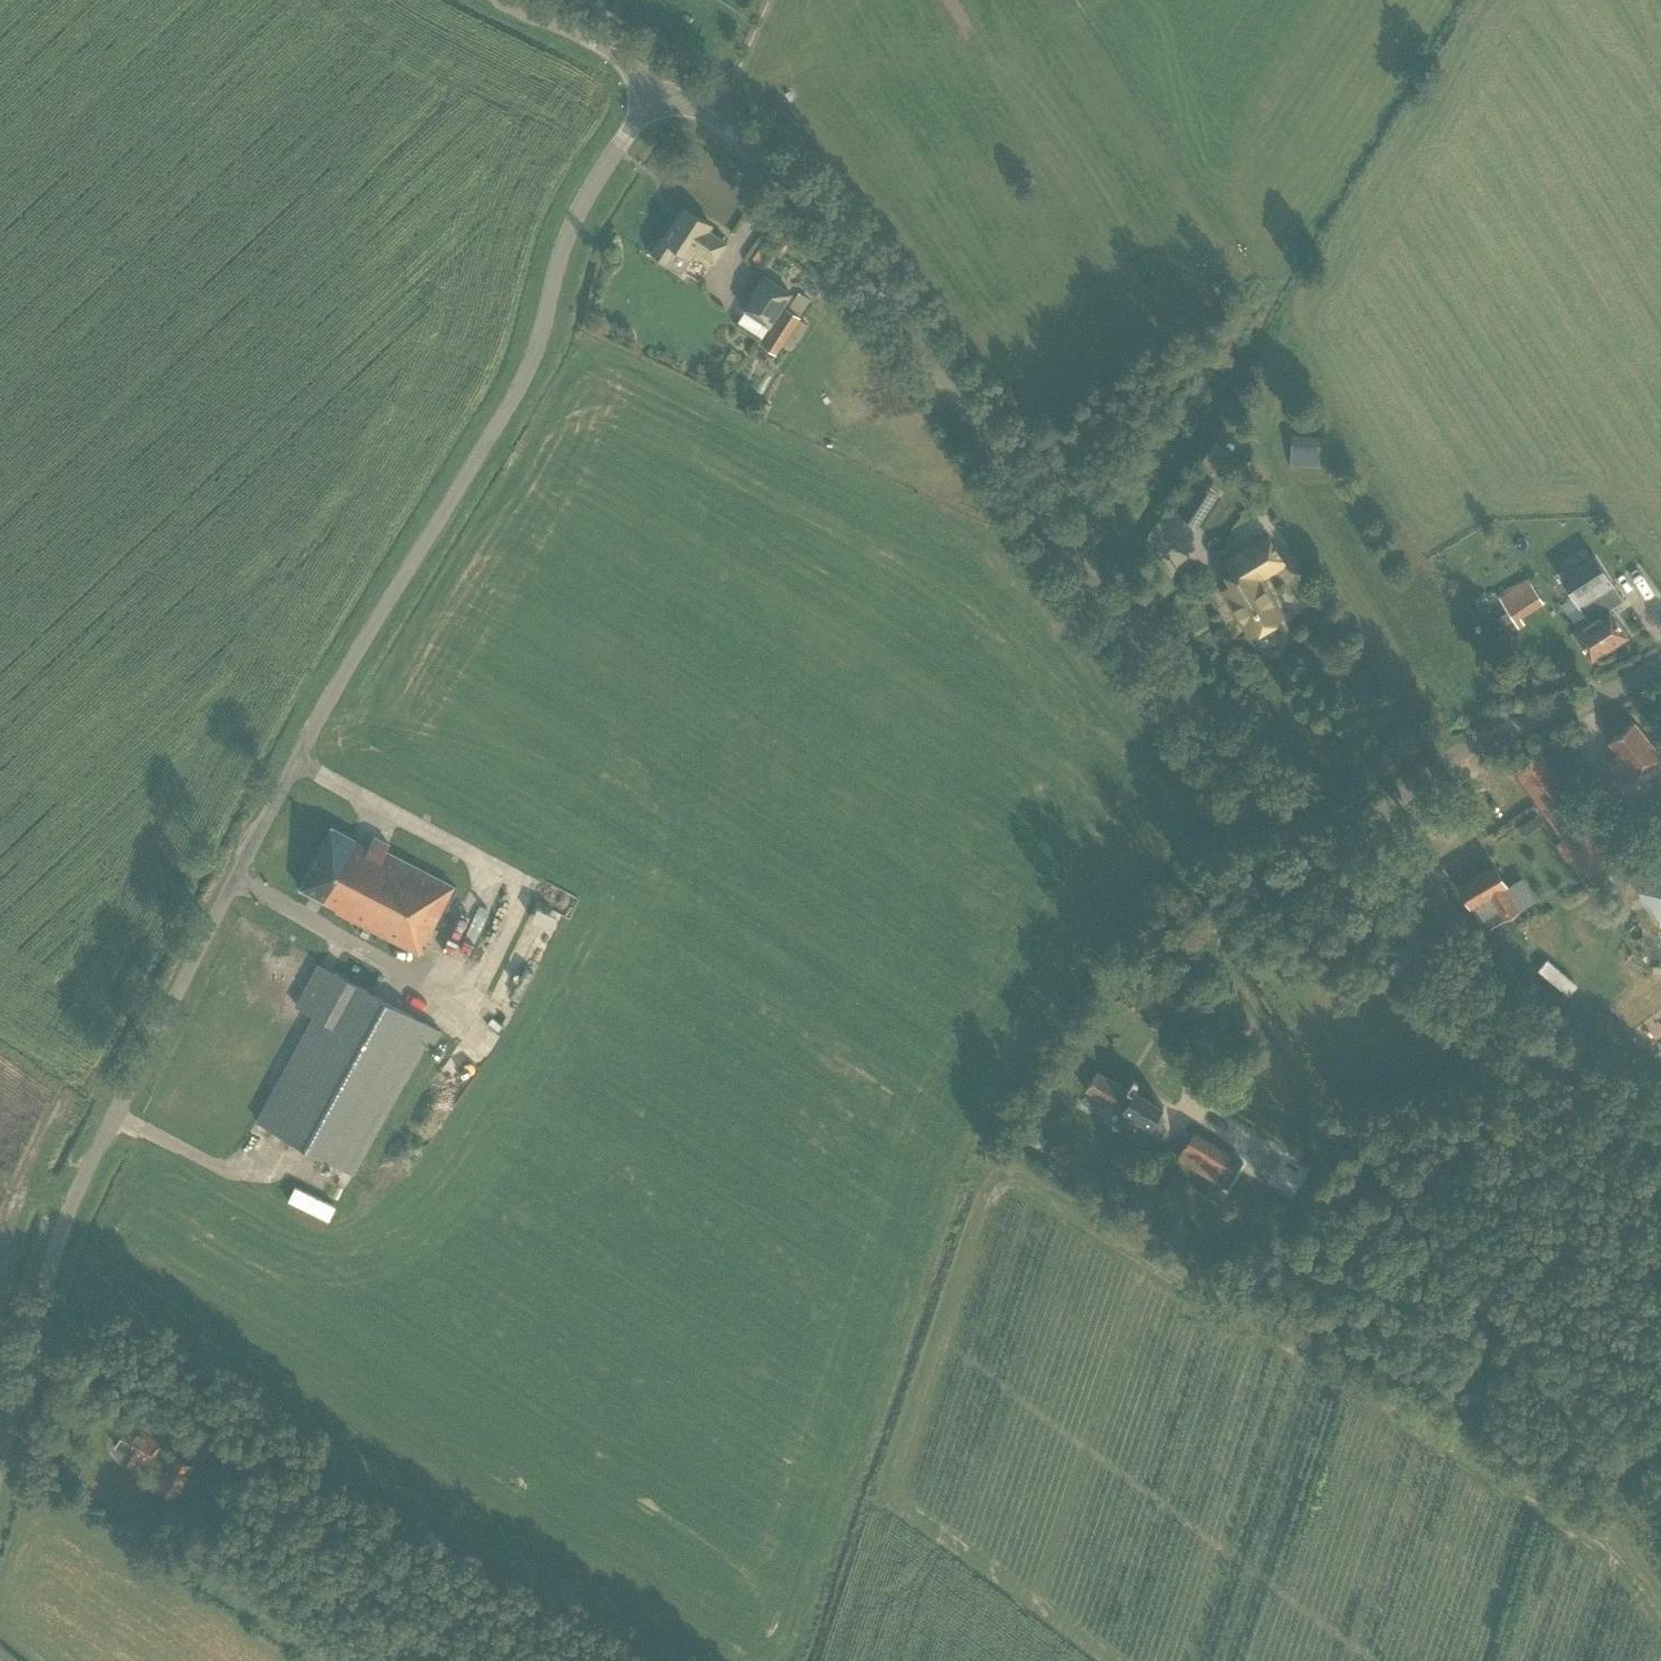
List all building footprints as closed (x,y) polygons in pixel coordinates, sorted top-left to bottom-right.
[(713,225),(685,207),(664,238),(662,236),(652,252),(669,263),(678,248),(692,257),(697,249),(715,261),(728,242),(710,229),(713,225)] [(752,295),(754,296),(745,309),(770,326),(792,294),(765,276),(752,295)] [(810,323),(800,317),(812,298),(800,290),(787,309),(786,308),(765,341),(778,350),(782,345),(791,351),(810,323)] [(1235,453),(1216,440),(1201,462),(1220,475),(1235,453)] [(1221,494),(1198,480),(1178,511),(1201,525),(1221,494)] [(1250,635),(1284,615),(1262,578),(1285,564),(1268,535),(1227,559),(1240,580),(1223,591),(1250,635)] [(1562,579),(1590,622),(1574,632),(1592,660),(1628,637),(1610,608),(1624,599),(1596,556),(1562,579)] [(1502,602),(1519,627),(1525,623),(1520,617),(1543,602),(1531,583),(1502,602)] [(1628,783),(1636,776),(1638,778),(1660,760),(1660,754),(1634,722),(1609,743),(1617,753),(1609,760),(1628,783)] [(1620,866),(1541,754),(1516,772),(1594,884),(1620,866)] [(1600,789),(1621,815),(1634,804),(1613,778),(1600,789)] [(338,908),(337,911),(421,954),(455,887),(387,851),(391,844),(375,837),(369,848),(355,841),(356,839),(333,827),(301,889),(338,908)] [(1505,887),(1507,886),(1494,865),(1459,886),(1472,907),(1482,923),(1500,912),(1504,919),(1519,910),(1505,887)] [(356,1174),(436,1028),(320,965),(306,990),(297,1006),(315,1016),(258,1120),(356,1174)] [(1133,1094),(1098,1071),(1086,1090),(1123,1112),(1116,1123),(1144,1141),(1166,1105),(1137,1087),(1133,1094)] [(1178,1158),(1202,1173),(1214,1180),(1231,1152),(1195,1130),(1178,1158)] [(117,1446),(166,1472),(158,1487),(178,1497),(195,1465),(175,1455),(174,1456),(160,1448),(169,1432),(144,1419),(139,1428),(130,1423),(117,1446)]
